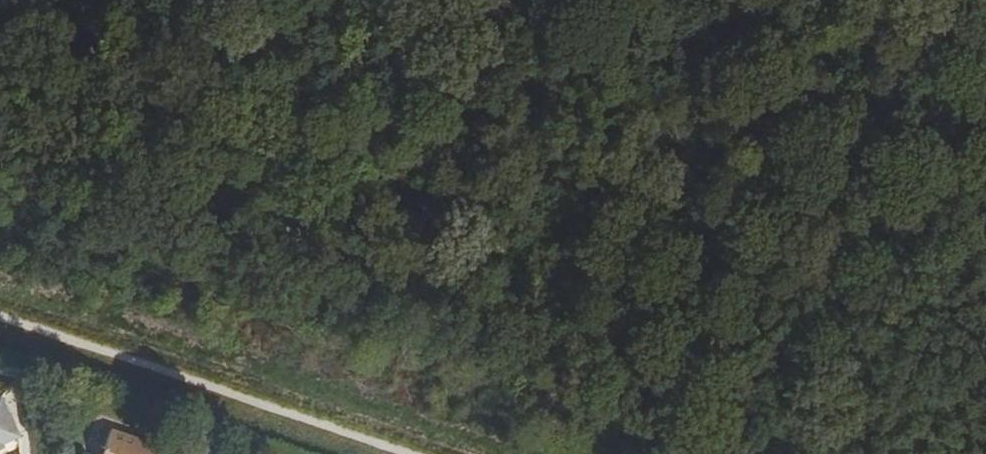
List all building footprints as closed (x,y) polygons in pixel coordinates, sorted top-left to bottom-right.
[(4,444),(21,436),(3,401),(0,402),(0,446),(4,444)] [(103,453),(159,453),(161,450),(111,432),(103,453)]
